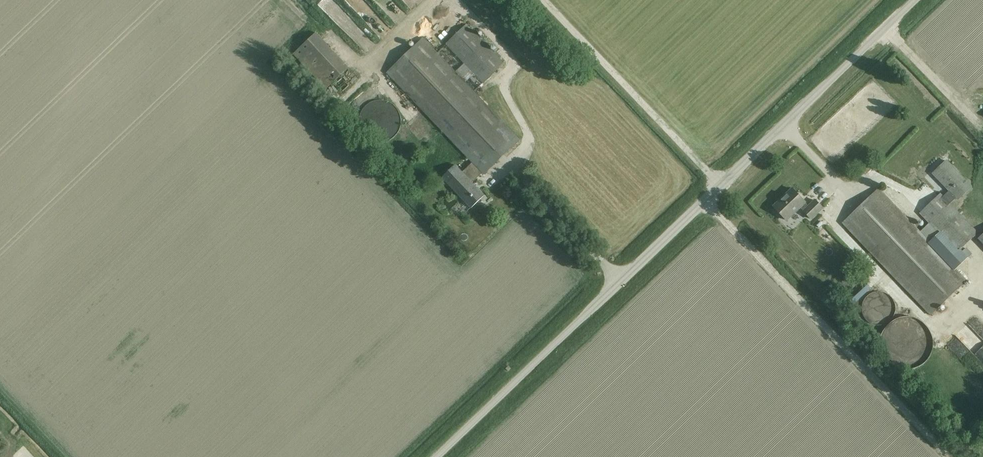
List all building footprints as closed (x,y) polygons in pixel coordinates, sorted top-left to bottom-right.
[(340,8),(332,0),(316,0),(332,17),(340,8)] [(472,162),(482,173),(483,174),(519,140),(465,82),(474,74),(483,83),(504,63),(467,25),(446,44),(465,63),(455,72),(424,39),(387,73),(472,162)] [(353,78),(348,88),(353,90),(358,81),(353,78)] [(323,88),(327,94),(336,87),(333,82),(323,88)] [(401,123),(401,121),(401,119),(400,116),(400,114),(399,112),(398,111),(397,109),(396,107),(394,106),(393,104),(391,103),(389,102),(387,102),(385,101),(383,101),(381,101),(379,101),(377,101),(375,102),(373,102),(371,103),(369,104),(368,106),(366,107),(365,109),(364,111),(363,112),(362,114),(361,116),(361,119),(361,121),(361,123),(361,125),(362,127),(363,129),(364,131),(365,132),(366,134),(368,135),(369,137),(371,138),(373,139),(375,140),(377,140),(379,140),(381,141),(383,140),(385,140),(387,140),(389,139),(391,138),(393,137),(394,135),(396,134),(397,132),(398,131),(399,129),(400,127),(400,125),(401,123)] [(463,154),(457,158),(461,164),(467,160),(463,154)] [(471,184),(482,173),(472,162),(462,172),(455,165),(442,178),(471,208),(484,195),(475,186),(474,187),(471,184)] [(944,197),(950,204),(956,197),(958,199),(971,187),(948,163),(935,176),(950,191),(944,197)] [(500,181),(504,174),(498,171),(494,178),(500,181)] [(809,207),(792,189),(774,207),(787,221),(800,208),(811,219),(823,208),(815,200),(809,207)] [(950,204),(944,197),(941,194),(920,214),(929,223),(920,232),(879,189),(843,224),(930,315),(966,280),(930,242),(939,233),(957,252),(977,233),(950,204)] [(887,294),(885,293),(884,292),(882,292),(880,291),(878,291),(877,291),(875,292),(873,292),(871,293),(870,294),(868,295),(867,296),(866,297),(865,299),(864,300),(863,302),(863,304),(862,306),(862,307),(862,309),(862,311),(862,313),(863,314),(864,316),(865,318),(866,319),(867,321),(869,322),(870,323),(872,324),(873,324),(875,325),(877,325),(879,325),(880,325),(882,325),(884,325),(886,324),(887,323),(889,322),(890,321),(891,320),(892,318),(893,317),(894,315),(895,314),(895,312),(896,310),(896,308),(896,307),(895,305),(895,303),(894,301),(894,300),(893,298),(892,297),(890,296),(889,295),(887,294)] [(890,323),(889,324),(887,326),(885,328),(884,330),(882,333),(881,335),(881,338),(880,341),(880,343),(880,346),(881,349),(881,351),(882,354),(883,356),(885,358),(887,360),(888,362),(890,364),(892,365),(895,367),(897,368),(900,369),(902,369),(905,369),(908,369),(911,369),(913,369),(916,368),(918,367),(921,365),(923,364),(925,362),(927,360),(928,357),(930,355),(931,353),(932,350),(932,347),(932,345),(932,342),(932,339),(932,336),(931,334),(930,331),(928,329),(927,327),(925,325),(923,323),(920,321),(918,320),(916,319),(913,318),(910,318),(908,317),(905,317),(902,318),(899,318),(897,319),(894,320),(892,322),(890,323)] [(26,445),(9,456),(34,456),(26,445)]
